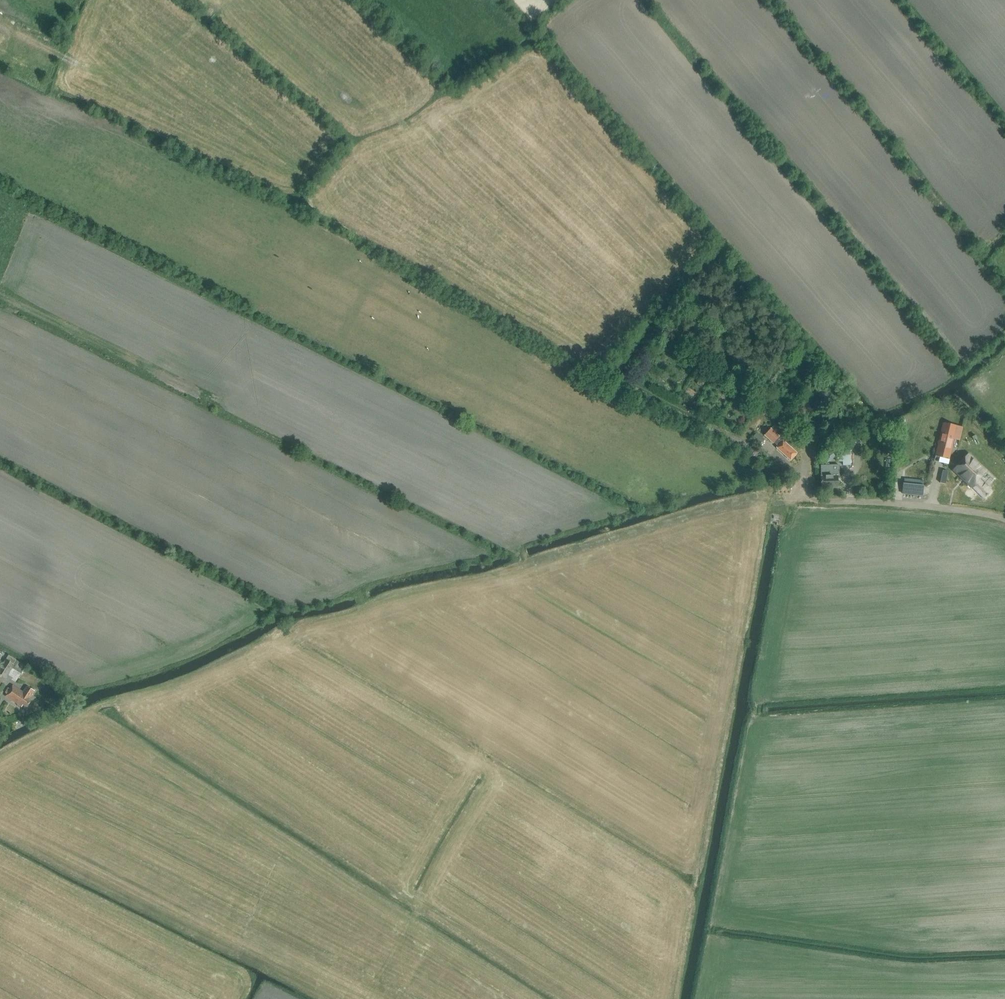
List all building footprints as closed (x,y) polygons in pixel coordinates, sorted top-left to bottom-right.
[(956,426),(944,423),(936,456),(948,459),(956,426)] [(771,428),(765,434),(773,442),(774,441),(779,436),(777,433),(781,429),(775,424),(771,429),(771,428)] [(754,433),(750,438),(758,443),(761,439),(754,433)] [(778,446),(777,447),(791,460),(797,453),(790,447),(793,444),(782,433),(779,436),(774,441),(778,446)] [(850,465),(850,443),(836,443),(837,462),(843,462),(843,466),(850,465)] [(979,478),(985,471),(968,455),(954,470),(984,499),(992,490),(979,478)] [(839,465),(821,466),(821,487),(837,487),(837,476),(839,476),(839,465)] [(0,670),(0,675),(6,679),(13,669),(21,674),(26,666),(5,653),(3,657),(6,659),(6,661),(0,670)] [(8,688),(5,693),(8,695),(7,697),(22,707),(23,705),(28,708),(32,700),(30,699),(35,691),(28,687),(25,692),(14,686),(11,690),(8,688)]
